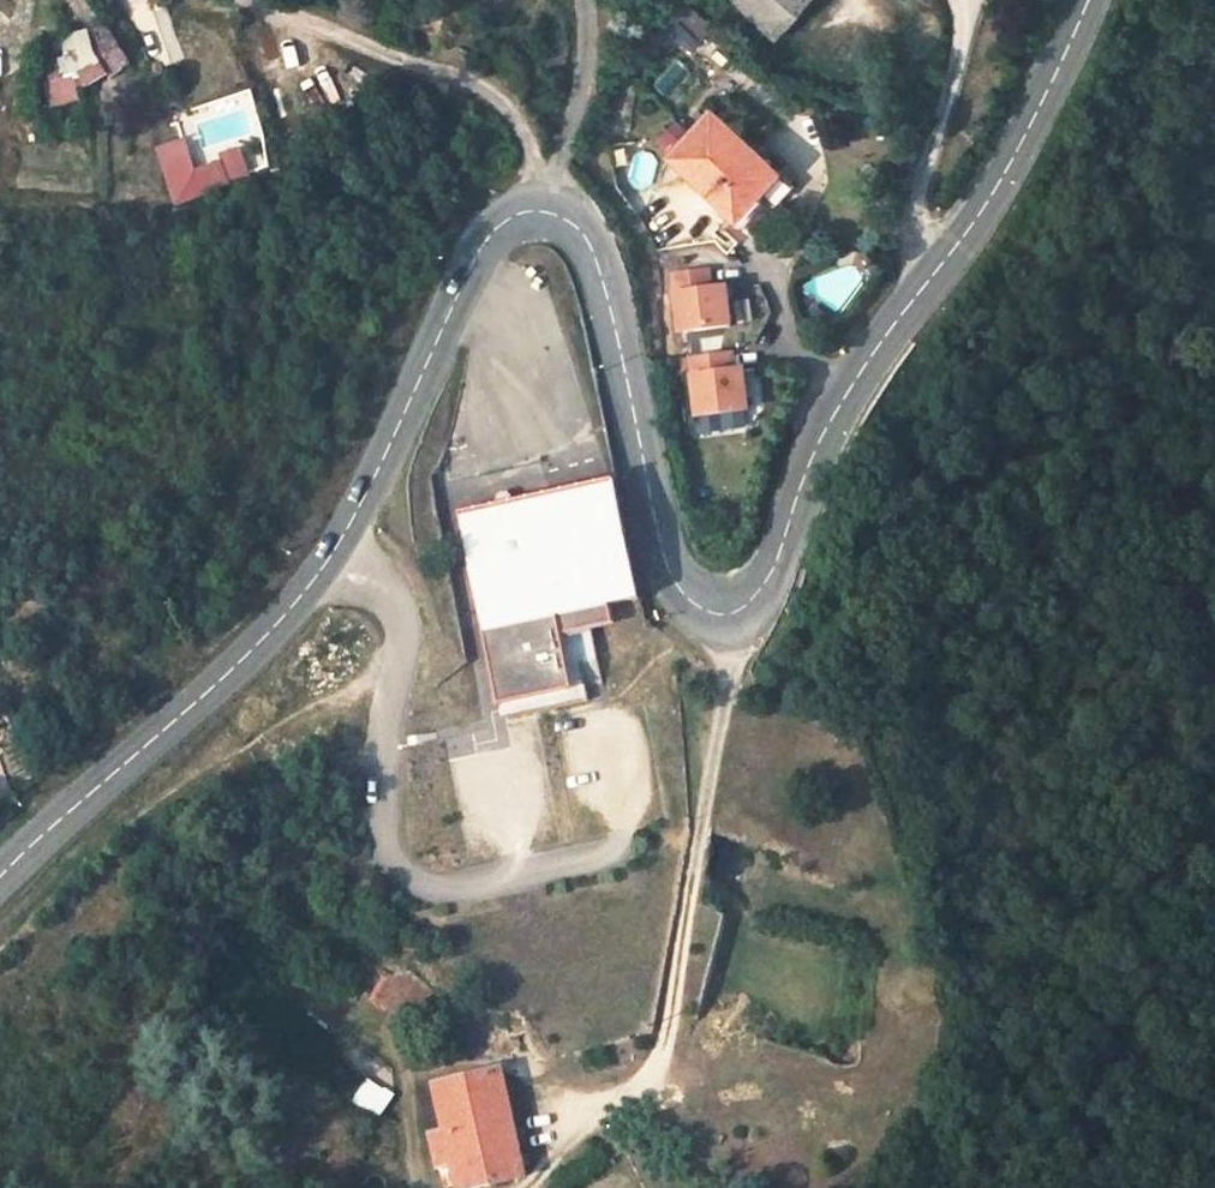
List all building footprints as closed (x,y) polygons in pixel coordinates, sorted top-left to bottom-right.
[(671,8),(700,37),(711,26),(685,0),(677,0),(671,8)] [(777,37),(810,0),(738,0),(777,37)] [(700,37),(671,8),(652,36),(657,40),(660,42),(669,34),(689,49),(700,37)] [(65,61),(39,60),(44,106),(53,106),(62,128),(85,119),(80,103),(85,92),(91,78),(130,63),(105,22),(87,31),(67,36),(65,61)] [(657,40),(652,36),(644,48),(648,51),(657,40)] [(136,71),(130,63),(91,78),(85,92),(136,71)] [(684,142),(671,156),(737,216),(777,171),(712,111),(684,142)] [(684,142),(677,136),(665,149),(671,156),(684,142)] [(183,141),(157,150),(175,202),(227,184),(226,181),(248,174),(239,149),(217,157),(219,161),(193,170),(183,141)] [(793,185),(777,171),(737,216),(751,229),(793,185)] [(679,332),(730,324),(725,286),(710,288),(707,269),(672,274),(679,332)] [(731,350),(690,356),(698,416),(748,409),(743,369),(734,370),(731,350)] [(615,481),(460,511),(483,627),(497,700),(572,686),(560,632),(611,623),(607,604),(637,598),(615,481)] [(399,974),(384,965),(367,996),(382,1005),(399,974)] [(434,994),(399,974),(382,1005),(417,1025),(434,994)] [(447,1133),(454,1164),(459,1187),(479,1187),(525,1177),(501,1071),(436,1085),(447,1133)] [(393,1099),(366,1081),(349,1107),(376,1125),(393,1099)] [(436,1085),(421,1088),(431,1137),(447,1133),(436,1085)] [(447,1133),(431,1137),(438,1167),(454,1164),(447,1133)] [(602,1147),(592,1153),(597,1162),(607,1156),(602,1147)]
